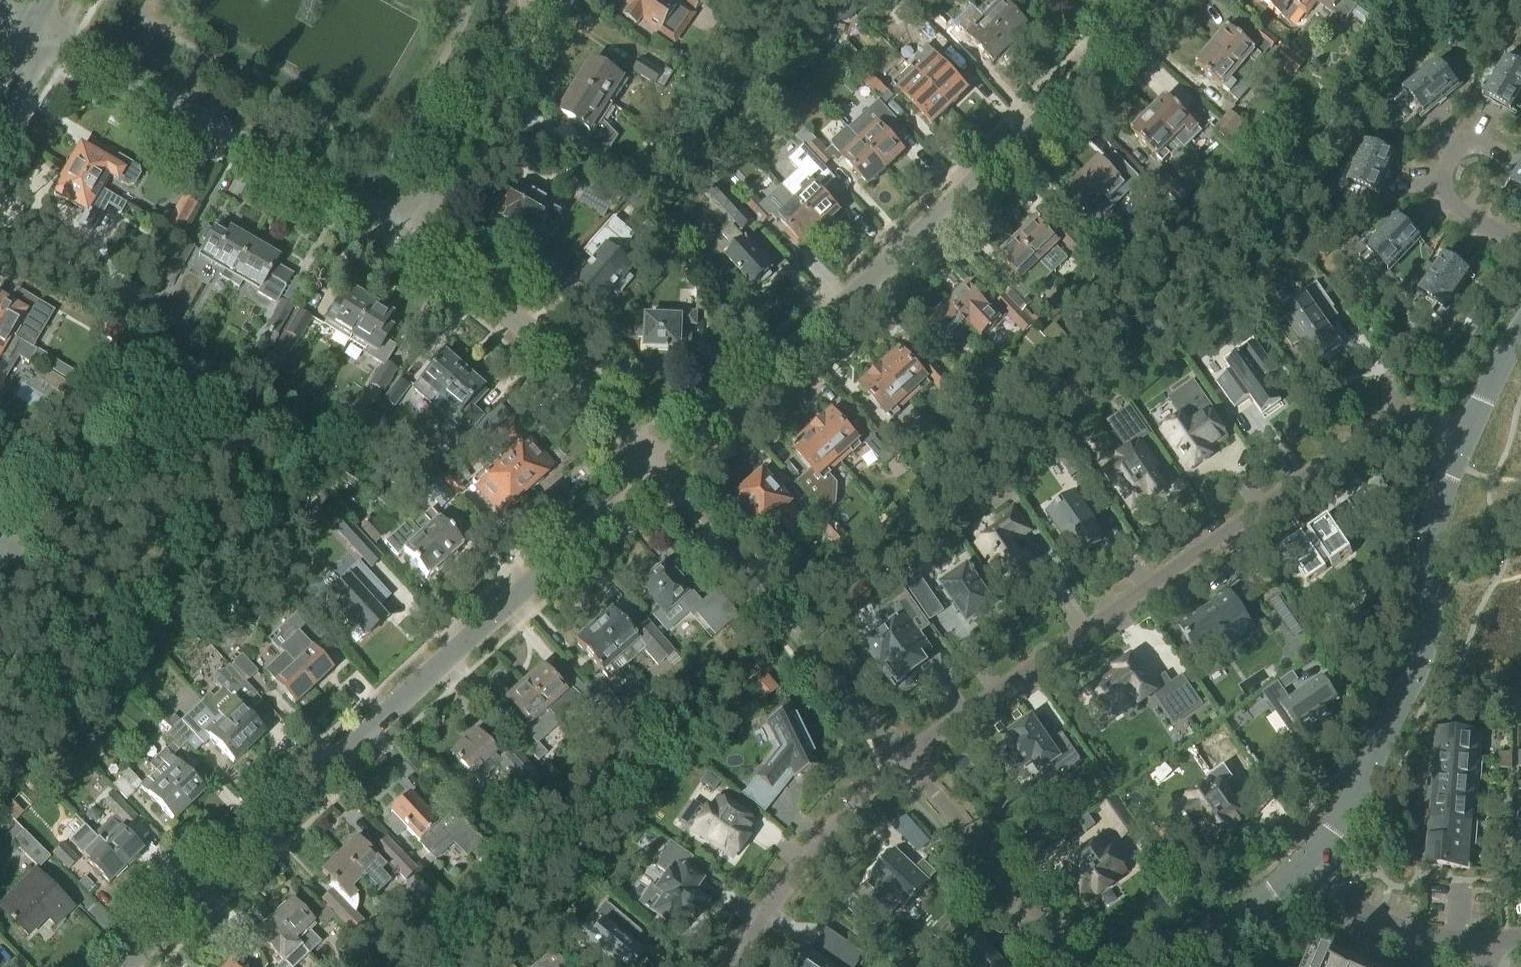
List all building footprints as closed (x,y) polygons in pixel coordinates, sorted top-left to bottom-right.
[(641,21),(676,45),(696,16),(680,5),(673,0),(633,0),(632,2),(629,6),(631,8),(633,9),(631,12),(626,19),(632,22),(638,26),(638,25),(641,21)] [(684,1),(696,11),(703,1),(702,0),(684,0),(684,1)] [(815,9),(824,0),(806,0),(815,9)] [(1000,0),(992,0),(979,13),(987,21),(1014,48),(1025,37),(1023,35),(1029,29),(1019,19),(1025,13),(1016,4),(1010,9),(1002,2),(1002,1),(1000,0)] [(1288,23),(1298,10),(1306,17),(1316,4),(1343,24),(1357,6),(1348,0),(1257,0),(1288,23)] [(1003,59),(1014,48),(987,21),(979,13),(972,6),(955,23),(968,35),(995,63),(1001,57),(1003,59)] [(930,25),(921,32),(935,46),(943,39),(930,25)] [(955,49),(963,41),(949,27),(941,35),(944,38),(955,49)] [(1212,49),(1239,72),(1246,77),(1269,49),(1271,51),(1279,43),(1261,27),(1258,31),(1253,27),(1249,32),(1246,35),(1241,38),(1240,40),(1228,30),(1220,39),(1218,37),(1211,45),(1213,47),(1212,49)] [(1481,98),(1493,105),(1493,106),(1500,110),(1501,109),(1516,118),(1518,115),(1512,112),(1515,107),(1520,110),(1520,51),(1514,47),(1485,96),(1480,93),(1478,96),(1481,98)] [(1254,85),(1246,77),(1239,72),(1212,49),(1210,51),(1208,49),(1201,57),(1203,59),(1196,68),(1238,104),(1254,85)] [(1296,75),(1304,65),(1285,50),(1277,59),(1296,75)] [(912,68),(951,110),(969,93),(929,52),(912,68)] [(1456,87),(1451,82),(1461,74),(1447,57),(1405,93),(1424,115),(1419,119),(1421,121),(1463,86),(1461,84),(1456,87)] [(634,72),(656,85),(664,72),(642,59),(634,72)] [(576,83),(613,106),(627,83),(594,62),(587,73),(584,71),(576,83)] [(934,126),(951,110),(912,68),(894,85),(934,126)] [(864,83),(880,100),(887,93),(871,76),(864,83)] [(619,137),(603,121),(613,106),(576,83),(568,96),(571,98),(561,114),(594,135),(606,143),(601,152),(599,150),(589,165),(620,184),(630,168),(608,155),(619,137)] [(1157,103),(1147,112),(1150,115),(1149,116),(1175,141),(1180,146),(1185,151),(1202,133),(1198,129),(1184,115),(1166,98),(1159,105),(1157,103)] [(879,102),(849,130),(862,144),(887,171),(905,154),(885,132),(897,121),(879,102)] [(1250,147),(1259,137),(1249,129),(1231,113),(1223,121),(1241,137),(1240,138),(1250,147)] [(1138,127),(1131,134),(1137,140),(1163,165),(1171,156),(1180,146),(1175,141),(1149,116),(1147,118),(1144,115),(1135,124),(1138,127)] [(1233,146),(1240,138),(1241,137),(1223,121),(1215,130),(1233,146)] [(847,128),(832,143),(833,147),(840,155),(844,160),(869,187),(887,171),(862,144),(849,130),(847,128)] [(806,129),(798,136),(809,148),(826,167),(834,159),(840,155),(833,147),(828,152),(824,148),(827,144),(821,137),(817,141),(806,129)] [(1390,174),(1389,174),(1398,153),(1394,152),(1392,157),(1365,146),(1349,185),(1376,196),(1373,202),(1377,203),(1385,182),(1386,183),(1390,174)] [(66,164),(66,165),(66,166),(66,167),(67,167),(67,168),(67,169),(68,169),(67,171),(100,190),(100,189),(107,177),(116,182),(127,188),(128,187),(133,186),(139,177),(137,169),(118,158),(112,160),(108,165),(107,165),(92,156),(91,151),(85,147),(80,149),(75,158),(74,158),(74,157),(73,157),(72,158),(71,158),(70,158),(69,159),(68,159),(68,160),(67,161),(67,162),(66,162),(66,163),(66,164)] [(804,147),(789,162),(803,177),(795,185),(799,189),(791,196),(797,203),(822,231),(840,214),(817,189),(821,184),(823,186),(833,177),(804,147)] [(1083,177),(1115,208),(1131,192),(1137,198),(1151,184),(1141,174),(1138,177),(1127,165),(1121,172),(1112,163),(1107,167),(1100,160),(1083,177)] [(1256,177),(1263,169),(1258,164),(1251,172),(1256,177)] [(1520,193),(1520,165),(1517,171),(1518,171),(1506,190),(1509,192),(1512,187),(1520,193)] [(67,171),(53,195),(54,195),(55,197),(60,201),(62,200),(84,212),(76,227),(91,236),(99,221),(107,207),(122,216),(128,206),(100,190),(67,171)] [(1066,193),(1086,213),(1071,228),(1094,250),(1109,234),(1099,224),(1115,208),(1083,177),(1066,193)] [(1177,203),(1185,195),(1168,177),(1160,185),(1177,203)] [(592,181),(578,205),(604,219),(618,195),(592,181)] [(567,210),(521,184),(517,191),(513,191),(508,198),(511,202),(507,208),(512,211),(507,220),(521,228),(519,231),(538,242),(546,229),(543,227),(551,214),(561,219),(567,210)] [(744,232),(755,222),(721,185),(709,195),(744,232)] [(746,206),(763,225),(773,215),(762,204),(766,200),(760,194),(746,206)] [(791,209),(780,220),(788,228),(789,230),(787,232),(786,232),(794,241),(801,249),(804,246),(805,247),(822,231),(797,203),(791,196),(785,202),(791,209)] [(178,235),(194,205),(181,198),(165,228),(178,235)] [(1407,227),(1406,227),(1394,215),(1392,218),(1396,222),(1367,251),(1389,273),(1418,244),(1422,248),(1425,246),(1413,234),(1413,233),(1407,227)] [(1037,221),(1017,240),(1040,264),(1052,276),(1068,261),(1056,248),(1059,245),(1037,221)] [(629,244),(608,226),(589,249),(599,258),(577,284),(602,304),(633,269),(618,257),(629,244)] [(760,288),(772,277),(770,274),(773,271),(732,226),(722,235),(737,252),(729,259),(754,288),(758,285),(760,288)] [(225,238),(207,228),(201,240),(209,244),(203,254),(213,259),(212,261),(226,269),(220,278),(229,283),(251,243),(229,230),(225,238)] [(1079,260),(1088,252),(1072,234),(1063,243),(1079,260)] [(181,240),(164,269),(177,276),(194,247),(181,240)] [(1017,240),(997,259),(1020,283),(1031,295),(1052,276),(1040,264),(1017,240)] [(275,303),(291,275),(274,265),(278,258),(251,243),(229,283),(239,289),(244,280),(259,288),(257,293),(271,301),(275,303)] [(1455,263),(1454,264),(1440,254),(1438,257),(1443,260),(1419,293),(1444,311),(1468,279),(1473,282),(1475,279),(1461,269),(1462,269),(1455,263)] [(662,277),(671,268),(665,261),(655,270),(662,277)] [(1014,288),(1005,296),(1022,314),(1029,308),(1031,306),(1026,300),(1027,299),(1031,295),(1020,283),(1019,282),(1014,288)] [(1282,334),(1293,350),(1301,344),(1313,362),(1340,344),(1320,315),(1332,306),(1334,309),(1335,308),(1317,283),(1304,292),(1307,297),(1281,315),(1290,328),(1282,334)] [(15,340),(16,339),(27,346),(28,346),(31,349),(55,311),(15,287),(5,303),(0,300),(0,331),(15,340)] [(968,287),(948,305),(971,329),(982,341),(992,332),(1007,318),(1024,334),(1033,325),(1022,314),(1005,296),(990,310),(982,302),(968,287)] [(341,299),(324,327),(349,342),(373,303),(354,292),(347,302),(341,299)] [(294,308),(282,301),(265,329),(267,330),(258,344),(270,352),(280,336),(278,335),(294,308)] [(373,303),(349,342),(363,351),(364,351),(370,355),(370,356),(369,358),(381,365),(374,377),(369,385),(383,394),(397,370),(386,363),(395,347),(384,340),(391,329),(385,325),(390,316),(391,315),(373,303)] [(948,305),(928,324),(951,348),(971,329),(948,305)] [(298,341),(312,319),(298,311),(285,333),(284,333),(277,344),(291,352),(298,341)] [(696,326),(697,314),(676,313),(675,319),(648,318),(647,327),(639,327),(638,338),(647,338),(646,348),(653,348),(653,350),(670,351),(670,349),(680,350),(680,348),(691,349),(691,336),(681,336),(681,326),(696,326)] [(1156,322),(1145,329),(1154,342),(1165,334),(1156,322)] [(8,391),(3,389),(1,387),(7,377),(18,358),(28,364),(29,363),(35,352),(36,351),(31,349),(28,346),(27,346),(16,339),(15,340),(0,331),(0,404),(8,391)] [(1216,383),(1235,409),(1250,399),(1262,416),(1281,402),(1266,381),(1277,373),(1256,344),(1255,345),(1255,346),(1245,353),(1244,350),(1225,364),(1231,372),(1216,383)] [(426,376),(412,391),(431,408),(438,401),(463,373),(455,365),(455,361),(448,355),(445,356),(441,353),(433,363),(431,365),(433,367),(426,376)] [(901,353),(882,370),(909,400),(919,390),(923,394),(931,386),(920,374),(901,353)] [(922,372),(920,374),(931,386),(933,384),(949,402),(960,392),(934,362),(922,372)] [(872,380),(862,388),(892,421),(901,414),(898,410),(909,400),(882,370),(880,372),(877,369),(869,376),(872,380)] [(431,408),(427,412),(427,413),(448,432),(443,437),(455,447),(460,442),(480,419),(475,414),(467,407),(472,401),(474,404),(482,395),(485,392),(481,389),(481,385),(474,379),(470,379),(463,373),(438,401),(431,408)] [(384,400),(378,408),(386,415),(393,407),(394,408),(396,405),(410,388),(399,379),(385,397),(383,400),(384,400)] [(1226,438),(1214,421),(1210,416),(1214,413),(1205,400),(1198,405),(1197,403),(1193,406),(1194,408),(1187,413),(1189,416),(1164,434),(1173,447),(1190,471),(1210,458),(1206,452),(1226,438)] [(975,419),(986,431),(992,425),(981,413),(975,419)] [(813,433),(840,462),(851,452),(853,456),(862,448),(833,415),(823,424),(820,421),(812,428),(815,431),(813,433)] [(485,438),(493,431),(484,421),(476,429),(485,438)] [(504,443),(493,453),(500,460),(502,463),(526,491),(530,488),(532,489),(533,489),(537,485),(541,482),(541,479),(541,478),(544,476),(546,474),(553,468),(545,458),(544,457),(514,422),(497,435),(504,443)] [(889,423),(880,431),(893,446),(903,438),(889,423)] [(826,514),(837,505),(838,484),(831,476),(832,475),(829,472),(840,462),(813,433),(794,450),(821,481),(807,493),(826,514)] [(874,436),(865,444),(878,460),(888,452),(874,436)] [(1163,493),(1166,491),(1153,473),(1158,469),(1140,442),(1113,461),(1117,467),(1104,475),(1113,489),(1116,487),(1132,510),(1150,497),(1152,500),(1155,498),(1155,497),(1162,492),(1163,493)] [(522,495),(526,491),(502,463),(488,475),(485,471),(471,483),(490,505),(497,499),(506,509),(510,505),(514,505),(522,499),(522,495)] [(465,490),(449,472),(440,481),(455,498),(465,490)] [(348,486),(352,480),(343,474),(339,480),(348,486)] [(443,506),(452,498),(429,476),(421,484),(443,506)] [(807,524),(764,476),(758,481),(754,481),(746,488),(745,492),(739,497),(765,526),(776,516),(794,536),(807,524)] [(1087,487),(1057,508),(1060,511),(1049,519),(1077,558),(1102,541),(1092,526),(1095,524),(1089,515),(1101,507),(1087,487)] [(1008,488),(986,503),(995,515),(1017,500),(1008,488)] [(1375,508),(1362,489),(1347,500),(1360,518),(1375,508)] [(899,511),(893,505),(887,511),(892,517),(899,511)] [(71,515),(60,506),(52,516),(64,525),(71,515)] [(421,517),(411,527),(417,533),(444,563),(447,561),(449,563),(457,556),(455,553),(462,547),(453,537),(430,512),(425,506),(417,513),(421,517)] [(0,507),(0,515),(21,528),(24,521),(0,507)] [(1016,585),(1039,570),(1028,554),(1021,559),(1011,544),(1029,532),(1014,510),(994,524),(999,530),(978,545),(1000,576),(1006,572),(1016,585)] [(845,553),(852,546),(821,511),(813,518),(845,553)] [(1353,556),(1326,518),(1307,532),(1309,535),(1304,539),(1302,536),(1300,533),(1291,539),(1292,541),(1282,548),(1300,574),(1298,576),(1302,581),(1304,579),(1308,585),(1327,571),(1324,568),(1330,564),(1333,570),(1353,556)] [(360,530),(374,545),(386,534),(372,519),(360,530)] [(335,531),(343,540),(370,569),(381,560),(346,522),(335,531)] [(398,540),(394,543),(405,556),(426,579),(435,570),(438,573),(445,566),(443,564),(444,563),(417,533),(407,542),(402,537),(398,540)] [(337,616),(338,618),(350,631),(355,627),(366,638),(385,621),(371,605),(376,600),(380,605),(388,597),(358,564),(343,578),(346,581),(329,597),(334,603),(333,604),(336,607),(337,606),(342,612),(337,616)] [(704,607),(666,565),(659,571),(656,568),(646,576),(649,580),(642,586),(663,610),(654,618),(667,633),(689,613),(692,618),(704,607)] [(968,569),(943,586),(970,626),(982,617),(980,614),(993,606),(974,578),(976,576),(974,573),(972,575),(968,569)] [(922,610),(937,601),(922,578),(921,579),(917,582),(907,588),(922,610)] [(890,626),(874,637),(890,661),(885,664),(898,683),(927,663),(922,656),(932,650),(907,613),(916,606),(902,586),(882,600),(888,609),(881,613),(890,626)] [(1281,595),(1270,602),(1289,631),(1295,627),(1301,635),(1306,632),(1281,595)] [(715,635),(737,616),(737,615),(721,597),(699,617),(715,635)] [(1256,630),(1233,597),(1214,610),(1211,605),(1178,627),(1187,639),(1186,639),(1190,644),(1196,652),(1208,644),(1213,652),(1228,641),(1232,647),(1256,630)] [(286,659),(302,676),(313,688),(331,671),(310,649),(325,635),(301,610),(268,641),(284,657),(286,659)] [(596,625),(593,627),(627,665),(644,650),(658,666),(673,652),(648,624),(633,636),(611,611),(606,616),(603,613),(593,622),(596,625)] [(580,639),(575,643),(608,681),(627,665),(593,627),(592,629),(591,629),(588,626),(578,635),(581,638),(580,639)] [(258,672),(243,657),(241,655),(232,663),(249,681),(258,672)] [(265,675),(281,692),(295,706),(313,688),(302,676),(286,659),(284,657),(265,675)] [(1086,698),(1101,721),(1113,712),(1115,715),(1138,699),(1140,702),(1159,689),(1167,701),(1171,697),(1184,716),(1200,705),(1186,686),(1176,693),(1165,677),(1156,683),(1148,671),(1143,674),(1133,660),(1118,670),(1120,674),(1109,682),(1107,680),(1092,690),(1093,693),(1086,698)] [(209,694),(202,700),(216,716),(249,749),(264,734),(248,717),(254,711),(248,705),(256,696),(228,666),(223,671),(215,673),(212,681),(221,690),(213,698),(209,694)] [(752,667),(734,682),(741,689),(759,674),(752,667)] [(541,668),(523,685),(546,709),(564,693),(541,668)] [(1325,681),(1323,678),(1290,701),(1278,683),(1263,693),(1276,712),(1282,708),(1297,729),(1310,720),(1312,724),(1328,713),(1325,710),(1339,700),(1336,697),(1340,694),(1329,679),(1325,681)] [(761,703),(776,691),(765,679),(751,691),(761,703)] [(593,698),(576,680),(567,688),(583,707),(593,698)] [(511,696),(504,701),(518,716),(513,720),(528,736),(529,738),(531,736),(538,743),(539,742),(560,724),(546,709),(523,685),(522,686),(521,685),(510,695),(511,696)] [(594,693),(608,709),(617,701),(602,685),(594,693)] [(173,729),(172,729),(187,744),(195,752),(209,739),(233,764),(249,749),(216,716),(202,700),(180,722),(173,729)] [(791,710),(766,723),(775,742),(784,759),(782,762),(774,773),(771,771),(770,772),(765,768),(758,778),(780,796),(794,779),(820,766),(791,710)] [(1067,773),(1081,763),(1062,735),(1049,744),(1048,743),(1032,720),(1009,736),(1014,743),(1000,752),(1005,760),(1003,761),(1007,766),(1008,764),(1016,775),(1030,765),(1037,775),(1058,760),(1067,773)] [(166,752),(150,767),(156,774),(188,807),(204,792),(172,758),(178,752),(186,744),(187,744),(172,729),(172,730),(164,737),(172,746),(166,752)] [(1438,756),(1481,759),(1483,736),(1440,733),(1438,756)] [(498,761),(493,755),(474,734),(450,756),(469,777),(470,777),(478,786),(497,768),(510,783),(517,777),(531,792),(542,781),(511,748),(500,759),(498,761)] [(529,738),(522,745),(537,762),(547,753),(538,743),(531,736),(529,738)] [(1500,761),(1512,761),(1512,753),(1500,753),(1500,761)] [(1436,779),(1479,783),(1482,783),(1483,759),(1481,759),(1438,756),(1436,779)] [(1223,787),(1234,779),(1225,766),(1208,778),(1213,786),(1206,791),(1204,788),(1184,801),(1188,806),(1183,810),(1194,826),(1199,823),(1215,847),(1235,833),(1233,830),(1246,821),(1223,787)] [(112,787),(126,801),(134,793),(130,788),(138,780),(127,769),(118,778),(119,780),(112,787)] [(707,771),(699,781),(713,790),(720,780),(707,771)] [(156,774),(140,788),(172,822),(188,807),(156,774)] [(1434,801),(1475,804),(1478,804),(1479,783),(1436,779),(1434,801)] [(114,817),(95,837),(126,868),(142,851),(136,846),(140,842),(130,831),(126,835),(123,832),(137,818),(113,794),(102,805),(114,817)] [(434,861),(442,855),(452,844),(466,858),(482,843),(452,811),(436,826),(409,797),(404,801),(401,800),(394,806),(394,810),(390,814),(391,815),(382,823),(396,838),(405,830),(429,856),(434,861)] [(1500,805),(1512,805),(1512,797),(1500,797),(1500,805)] [(755,823),(719,799),(709,812),(706,810),(692,831),(735,859),(749,839),(746,837),(755,823)] [(1112,829),(1129,817),(1117,801),(1101,813),(1112,829)] [(1433,820),(1474,823),(1475,804),(1434,801),(1433,820)] [(1512,805),(1500,805),(1500,813),(1512,813),(1512,805)] [(1431,844),(1472,847),(1477,847),(1478,824),(1474,823),(1433,820),(1431,844)] [(8,835),(14,841),(23,832),(17,826),(8,835)] [(69,843),(82,857),(88,863),(109,884),(125,868),(95,837),(85,827),(69,843)] [(39,869),(50,858),(23,832),(14,841),(12,843),(39,869)] [(1022,854),(1035,845),(1028,835),(1015,844),(1022,854)] [(52,855),(68,871),(78,861),(56,838),(49,846),(55,852),(52,855)] [(341,855),(340,856),(361,880),(377,896),(398,876),(405,882),(417,871),(386,838),(376,846),(373,844),(367,850),(357,839),(349,847),(345,847),(341,851),(341,855)] [(1500,849),(1512,849),(1512,841),(1501,841),(1500,849)] [(1102,843),(1067,867),(1076,881),(1073,883),(1088,905),(1098,898),(1100,901),(1115,890),(1113,887),(1129,876),(1114,855),(1111,856),(1102,843)] [(695,922),(707,904),(693,894),(701,883),(701,882),(678,866),(686,855),(670,844),(655,866),(667,875),(656,892),(665,898),(653,914),(677,930),(687,917),(695,922)] [(1470,870),(1472,847),(1431,844),(1430,867),(1470,870)] [(916,868),(896,849),(881,865),(879,867),(883,870),(851,905),(874,927),(885,915),(890,919),(903,905),(907,908),(917,898),(931,882),(930,881),(937,873),(923,861),(916,868)] [(335,888),(320,902),(327,909),(335,917),(351,934),(363,922),(355,914),(356,913),(356,912),(356,910),(357,909),(357,908),(357,907),(358,906),(358,905),(358,903),(358,902),(358,901),(358,900),(358,899),(357,897),(357,896),(356,895),(351,889),(361,880),(340,856),(338,858),(335,857),(330,862),(331,865),(322,874),(332,884),(335,888)] [(55,926),(72,909),(36,872),(11,897),(15,900),(3,912),(27,936),(46,917),(55,926)] [(291,902),(273,919),(292,938),(294,940),(308,955),(320,944),(310,933),(315,927),(291,902)] [(644,955),(627,941),(636,930),(603,902),(594,913),(594,914),(602,921),(583,943),(595,954),(587,964),(591,966),(634,966),(644,955)] [(327,909),(317,919),(324,927),(335,917),(327,909)] [(256,935),(273,953),(282,963),(279,966),(279,965),(277,966),(296,966),(308,955),(294,940),(292,938),(273,919),(256,935)] [(973,937),(958,951),(972,966),(1008,966),(997,955),(993,959),(973,937)] [(861,955),(840,941),(838,943),(840,944),(829,960),(827,959),(826,961),(828,962),(825,966),(853,966),(861,955)] [(1320,946),(1310,966),(1367,966),(1320,946)] [(252,950),(247,955),(259,966),(268,966),(263,957),(262,955),(261,954),(260,953),(259,952),(258,951),(252,950)] [(552,950),(532,966),(567,966),(552,950)] [(803,952),(793,966),(824,966),(803,952)]
